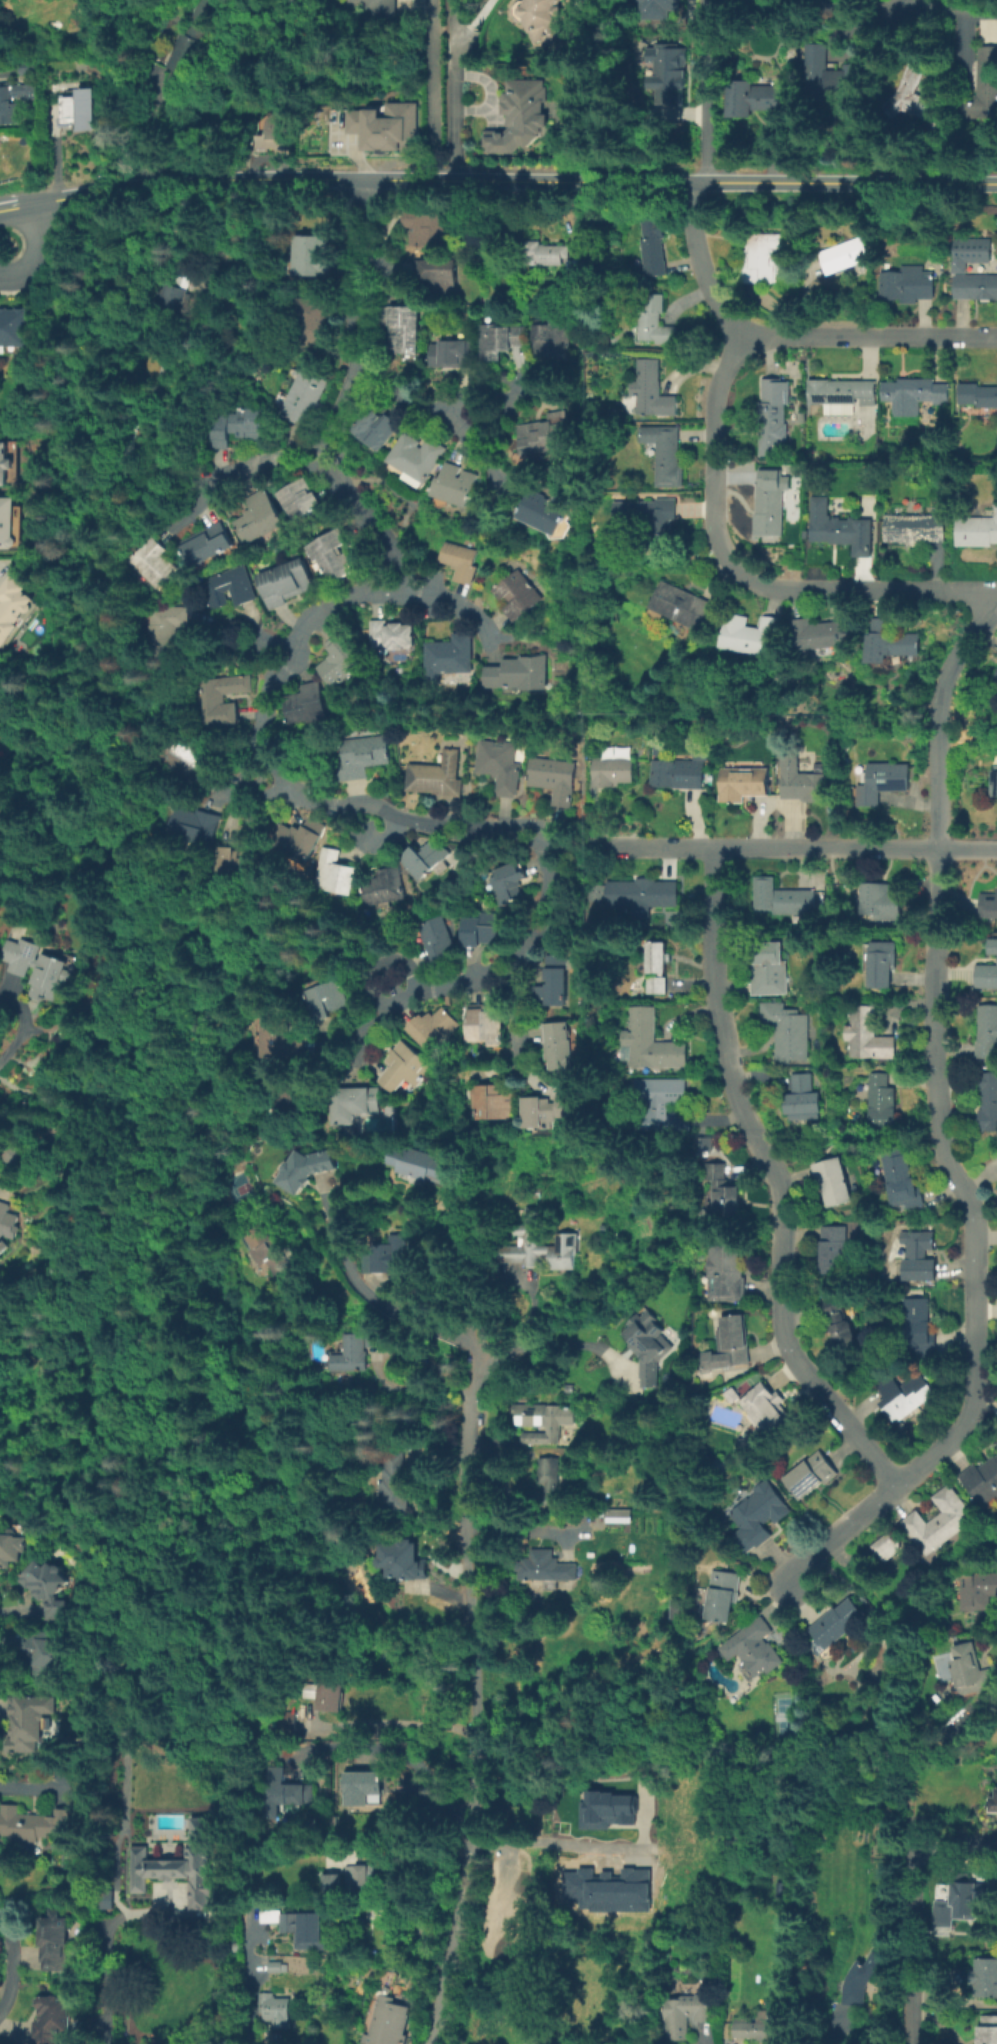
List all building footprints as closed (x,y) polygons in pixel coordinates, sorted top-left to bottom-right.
[(183,32),(197,0),(219,0),(202,40),(204,41),(191,76),(186,74),(181,87),(181,89),(163,82),(170,66),(165,64),(180,31),(183,32)] [(369,7),(369,0),(397,0),(397,17),(377,17),(377,7),(369,7)] [(519,1),(520,0),(560,0),(565,2),(559,16),(566,36),(545,45),(542,39),(536,41),(524,9),(522,10),(519,7),(519,1)] [(639,19),(639,0),(677,0),(677,10),(663,10),(663,19),(639,19)] [(8,57),(0,58),(0,38),(4,37),(5,44),(6,43),(8,57)] [(654,43),(678,43),(678,48),(686,48),(686,60),(683,60),(683,88),(681,88),(681,105),(654,105),(654,89),(645,90),(645,48),(654,48),(654,43)] [(825,69),(844,69),(844,63),(859,63),(859,104),(844,104),(844,90),(823,90),(823,107),(805,107),(805,43),(826,43),(825,69)] [(976,45),(996,45),(996,118),(959,117),(960,99),(976,99),(976,45)] [(36,71),(19,73),(18,60),(34,57),(36,71)] [(904,110),(894,116),(885,101),(898,93),(908,64),(924,70),(916,93),(947,103),(940,123),(904,110)] [(522,139),(511,150),(484,150),(484,127),(504,127),(508,123),(506,123),(507,110),(501,110),(502,99),(501,98),(501,92),(503,90),(503,88),(506,88),(505,76),(546,76),(545,122),(539,127),(539,131),(526,143),(522,139)] [(792,84),(792,109),(750,109),(750,116),(727,116),(727,80),(750,80),(750,84),(792,84)] [(0,85),(0,123),(17,122),(15,98),(35,96),(34,82),(0,85)] [(93,88),(96,127),(81,129),(80,121),(64,123),(62,101),(79,100),(78,89),(93,88)] [(417,110),(417,145),(366,145),(366,130),(347,130),(347,108),(366,108),(366,104),(383,104),(383,110),(386,110),(386,100),(417,100),(417,110)] [(285,113),(285,150),(274,150),(274,147),(266,147),(266,150),(254,150),(254,133),(263,133),(263,113),(285,113)] [(408,244),(408,230),(413,230),(413,226),(401,226),(401,210),(449,210),(449,244),(408,244)] [(659,237),(664,273),(645,275),(644,266),(633,268),(632,257),(642,256),(639,238),(643,237),(640,220),(650,219),(649,213),(659,211),(662,236),(659,237)] [(327,249),(327,273),(290,272),(292,232),(323,234),(323,248),(327,249)] [(777,234),(777,282),(742,281),(742,249),(745,249),(745,234),(777,234)] [(869,257),(828,272),(820,252),(860,236),(869,257)] [(954,271),(952,271),(952,258),(954,259),(954,237),(991,237),(991,260),(966,260),(966,271),(954,271)] [(567,245),(567,258),(561,258),(561,264),(525,264),(525,241),(538,241),(538,245),(567,245)] [(454,259),(454,292),(431,293),(431,278),(415,278),(415,259),(454,259)] [(578,260),(578,276),(565,277),(565,260),(578,260)] [(922,265),(922,271),(932,271),(932,297),(916,297),(916,302),(900,302),(900,297),(881,297),(881,271),(899,271),(899,265),(922,265)] [(953,274),(996,274),(996,298),(953,298),(953,274)] [(186,288),(177,317),(167,314),(172,295),(164,293),(167,282),(186,288)] [(660,293),(660,312),(656,312),(656,325),(672,325),(672,342),(655,341),(655,338),(637,338),(637,310),(640,310),(640,293),(660,293)] [(303,340),(329,341),(331,301),(304,299),(303,340)] [(33,341),(0,342),(0,306),(2,306),(2,305),(10,305),(10,306),(18,306),(18,304),(30,304),(30,306),(31,306),(33,341)] [(418,305),(418,351),(389,351),(389,323),(380,323),(380,305),(418,305)] [(567,320),(568,354),(534,354),(534,320),(567,320)] [(510,344),(510,349),(499,349),(500,359),(481,359),(481,324),(498,323),(498,325),(524,325),(525,344),(510,344)] [(473,340),(473,365),(429,365),(429,343),(440,343),(440,339),(473,340)] [(153,350),(171,355),(164,379),(146,373),(153,350)] [(659,358),(658,395),(675,395),(675,413),(636,413),(636,394),(629,394),(629,380),(636,380),(636,358),(659,358)] [(320,402),(317,410),(313,408),(307,422),(280,410),(299,367),(326,379),(317,400),(320,402)] [(787,381),(787,402),(783,402),(783,422),(785,422),(785,440),(781,440),(781,453),(758,454),(758,401),(761,401),(761,377),(779,377),(779,381),(787,381)] [(827,380),(874,380),(873,400),(860,399),(860,397),(855,397),(855,403),(808,402),(809,381),(807,381),(807,378),(827,379),(827,380)] [(932,378),(933,383),(948,383),(948,403),(931,403),(931,399),(917,399),(917,415),(892,415),(892,399),(881,399),(881,381),(898,381),(898,378),(932,378)] [(977,385),(996,386),(996,407),(958,406),(958,381),(977,382),(977,385)] [(350,426),(368,401),(385,414),(387,412),(400,422),(380,449),(350,426)] [(226,410),(233,411),(233,405),(260,405),(260,438),(244,437),(244,434),(233,434),(233,430),(226,429),(226,445),(210,445),(211,405),(226,405),(226,410)] [(571,445),(523,453),(518,424),(555,417),(553,411),(564,409),(571,445)] [(150,416),(142,440),(127,435),(135,411),(150,416)] [(681,463),(681,485),(655,485),(655,441),(638,441),(638,426),(677,426),(677,463),(681,463)] [(416,445),(420,447),(427,436),(445,447),(424,482),(387,459),(403,431),(419,441),(416,445)] [(5,483),(0,483),(0,441),(5,441),(5,458),(11,458),(11,466),(5,466),(5,483)] [(456,473),(473,479),(465,505),(431,493),(436,475),(439,476),(443,463),(458,467),(456,473)] [(787,475),(787,488),(781,488),(781,534),(754,534),(754,512),(755,512),(755,482),(756,482),(756,468),(779,468),(780,475),(787,475)] [(302,476),(311,491),(313,490),(321,503),(294,519),(286,507),(285,508),(276,492),(302,476)] [(284,522),(247,544),(233,521),(245,514),(244,512),(251,508),(245,498),(263,487),(284,522)] [(531,488),(553,499),(559,488),(575,495),(556,534),(517,516),(531,488)] [(828,494),(828,519),(871,519),(871,555),(853,555),(853,541),(830,542),(830,540),(812,540),(812,494),(828,494)] [(674,497),(674,518),(670,518),(670,545),(648,545),(648,524),(626,524),(626,500),(655,500),(655,497),(674,497)] [(990,504),(996,500),(996,541),(990,541),(990,544),(956,544),(956,515),(992,515),(995,511),(990,504)] [(24,548),(0,546),(0,503),(27,505),(24,548)] [(942,513),(942,540),(921,540),(921,545),(906,545),(905,541),(898,541),(898,539),(883,539),(883,513),(942,513)] [(215,517),(228,544),(187,566),(172,539),(215,517)] [(336,544),(341,553),(344,551),(353,567),(340,575),(337,571),(327,577),(316,557),(312,559),(305,545),(337,526),(345,539),(336,544)] [(174,566),(161,554),(165,549),(149,535),(128,563),(156,591),(174,566)] [(475,565),(470,583),(454,578),(458,565),(439,559),(444,541),(475,550),(471,564),(475,565)] [(284,602),(269,608),(256,574),(300,557),(311,587),(283,598),(284,602)] [(241,563),(255,597),(235,605),(228,587),(221,590),(226,602),(210,609),(203,591),(200,593),(196,582),(201,579),(199,573),(215,567),(217,572),(241,563)] [(517,568),(541,597),(514,620),(504,607),(509,603),(503,596),(500,599),(492,589),(517,568)] [(3,651),(0,648),(0,601),(1,600),(0,599),(0,589),(10,578),(42,606),(3,651)] [(712,602),(704,619),(698,617),(694,626),(650,606),(662,579),(712,602)] [(176,625),(176,653),(151,654),(150,606),(186,605),(186,625),(176,625)] [(720,647),(727,611),(748,615),(746,626),(760,628),(761,622),(781,625),(775,656),(720,647)] [(809,617),(810,623),(850,619),(853,644),(815,647),(815,644),(794,646),(791,618),(809,617)] [(890,617),(890,633),(919,633),(919,654),(887,654),(887,661),(866,661),(866,632),(872,632),(871,617),(890,617)] [(383,618),(383,625),(389,625),(389,622),(401,621),(401,624),(412,624),(412,644),(402,645),(402,647),(389,648),(389,645),(370,645),(369,619),(383,618)] [(363,660),(332,686),(315,665),(331,652),(323,642),(338,630),(363,660)] [(469,632),(470,670),(437,671),(437,669),(424,670),(423,641),(451,640),(450,633),(469,632)] [(545,654),(545,687),(519,687),(519,685),(484,685),(484,666),(502,666),(502,658),(518,658),(518,655),(545,654)] [(202,723),(234,720),(232,698),(220,700),(220,690),(248,688),(246,670),(197,676),(202,723)] [(327,716),(291,724),(284,695),(303,690),(301,683),(318,679),(327,716)] [(365,776),(339,779),(336,759),(343,759),(341,740),(384,734),(387,762),(364,765),(365,776)] [(208,756),(193,787),(176,776),(178,773),(162,762),(175,735),(208,756)] [(519,762),(516,797),(498,795),(498,790),(496,790),(497,776),(491,776),(491,772),(475,771),(477,739),(514,742),(513,762),(519,762)] [(797,742),(798,767),(797,767),(797,773),(822,773),(823,800),(806,800),(806,797),(782,797),(782,767),(780,767),(779,743),(797,742)] [(456,747),(455,778),(460,778),(459,797),(440,797),(441,791),(405,789),(407,763),(441,765),(442,747),(456,747)] [(631,748),(631,781),(618,781),(618,785),(592,785),(592,780),(593,780),(592,757),(611,756),(611,748),(631,748)] [(532,756),(577,761),(573,806),(554,804),(556,787),(529,784),(532,756)] [(652,759),(672,760),(673,759),(702,761),(701,787),(671,786),(671,785),(651,784),(652,759)] [(907,763),(907,789),(878,790),(878,804),(856,804),(856,784),(866,784),(865,762),(889,762),(889,764),(907,763)] [(766,767),(766,794),(743,794),(743,800),(720,800),(720,767),(766,767)] [(989,769),(996,769),(996,795),(990,795),(989,769)] [(173,806),(193,811),(194,808),(217,814),(209,846),(166,835),(172,813),(173,806)] [(323,824),(302,865),(271,845),(282,823),(291,828),(292,825),(299,829),(306,815),(323,824)] [(432,838),(440,846),(442,844),(449,851),(420,879),(400,857),(412,845),(419,853),(423,849),(422,847),(432,838)] [(256,857),(255,870),(234,869),(233,876),(216,875),(217,846),(233,846),(233,849),(239,849),(238,856),(256,857)] [(354,867),(349,892),(314,885),(321,846),(337,849),(335,863),(354,867)] [(517,864),(520,872),(524,870),(527,877),(520,880),(522,883),(518,885),(523,895),(502,904),(491,877),(496,875),(494,870),(520,860),(521,863),(517,864)] [(403,897),(366,904),(362,880),(378,876),(377,869),(397,865),(403,897)] [(813,890),(813,913),(772,913),(772,908),(755,908),(755,877),(773,877),(773,889),(813,890)] [(610,883),(635,883),(635,879),(654,879),(654,883),(677,883),(677,908),(650,908),(650,917),(632,917),(632,908),(610,908),(610,883)] [(900,889),(899,922),(874,922),(875,912),(860,912),(861,883),(889,883),(889,889),(900,889)] [(979,892),(996,892),(996,916),(979,916),(979,892)] [(507,914),(506,939),(494,938),(493,942),(481,941),(480,945),(464,944),(465,916),(481,917),(481,912),(507,914)] [(456,951),(433,960),(419,924),(442,915),(456,951)] [(35,990),(38,982),(34,980),(39,967),(34,965),(30,975),(12,969),(15,962),(4,958),(11,937),(22,942),(24,937),(43,944),(38,959),(42,961),(45,951),(59,956),(58,958),(70,962),(58,1001),(34,993),(35,990)] [(990,937),(996,937),(996,953),(989,953),(990,937)] [(781,941),(782,960),(786,959),(788,992),(752,994),(751,961),(755,961),(754,942),(781,941)] [(899,941),(898,968),(894,968),(894,986),(871,986),(872,941),(899,941)] [(664,972),(664,976),(666,976),(666,992),(649,992),(649,976),(659,976),(659,972),(649,972),(649,942),(666,942),(667,972),(664,972)] [(567,955),(567,1003),(534,1003),(534,985),(547,985),(547,954),(567,955)] [(978,963),(996,963),(996,987),(978,987),(978,963)] [(330,1015),(314,1021),(303,990),(339,978),(348,1004),(329,1011),(330,1015)] [(798,1008),(798,1014),(808,1014),(808,1058),(776,1058),(776,1026),(762,1026),(762,1002),(785,1002),(785,1008),(798,1008)] [(982,1004),(996,1004),(996,1056),(979,1056),(979,1039),(981,1039),(982,1004)] [(442,1006),(458,1023),(443,1037),(445,1038),(431,1051),(408,1027),(421,1014),(424,1017),(430,1012),(433,1015),(442,1006)] [(656,1006),(656,1041),(688,1041),(687,1065),(624,1064),(624,1030),(632,1030),(632,1006),(656,1006)] [(879,1006),(879,1035),(899,1036),(898,1057),(854,1056),(854,1040),(849,1040),(849,1025),(854,1025),(854,1006),(879,1006)] [(484,1008),(485,1010),(502,1010),(503,1042),(491,1042),(491,1037),(486,1037),(486,1040),(469,1040),(469,1019),(470,1019),(470,1008),(484,1008)] [(304,1037),(304,1056),(261,1056),(260,1015),(288,1015),(289,1037),(304,1037)] [(569,1021),(573,1073),(558,1075),(558,1069),(550,1069),(549,1058),(547,1058),(545,1041),(544,1041),(543,1023),(569,1021)] [(402,1039),(434,1064),(417,1085),(407,1077),(396,1092),(379,1078),(390,1063),(385,1059),(391,1052),(389,1050),(392,1047),(394,1049),(402,1039)] [(980,1072),(996,1071),(996,1129),(983,1130),(982,1108),(985,1107),(984,1090),(981,1090),(980,1072)] [(812,1072),(813,1092),(821,1091),(822,1111),(819,1112),(819,1117),(790,1119),(790,1113),(787,1113),(786,1093),(794,1093),(792,1074),(812,1072)] [(899,1106),(899,1130),(874,1130),(874,1127),(870,1128),(870,1115),(874,1116),(874,1108),(872,1108),(872,1072),(891,1072),(891,1087),(898,1087),(898,1106),(899,1106)] [(686,1078),(686,1103),(670,1103),(670,1110),(690,1110),(691,1129),(642,1130),(642,1116),(648,1116),(648,1103),(637,1103),(637,1079),(686,1078)] [(304,1079),(305,1101),(319,1101),(320,1119),(277,1120),(276,1080),(304,1079)] [(357,1122),(336,1123),(334,1088),(370,1087),(370,1084),(380,1084),(381,1111),(357,1112),(357,1122)] [(500,1085),(500,1093),(504,1093),(504,1089),(515,1088),(516,1109),(511,1109),(511,1116),(478,1118),(478,1107),(472,1107),(472,1086),(500,1085)] [(574,1086),(575,1125),(524,1126),(523,1096),(542,1096),(542,1098),(550,1098),(550,1103),(560,1102),(559,1086),(574,1086)] [(711,1151),(711,1134),(699,1134),(699,1152),(711,1151)] [(33,1156),(23,1170),(5,1156),(15,1142),(33,1156)] [(408,1145),(434,1154),(433,1158),(448,1163),(442,1181),(388,1163),(394,1145),(406,1149),(408,1145)] [(309,1155),(336,1148),(340,1168),(315,1174),(313,1177),(315,1178),(310,1187),(308,1186),(302,1195),(280,1181),(287,1170),(286,1167),(289,1161),(294,1160),(301,1149),(309,1155)] [(916,1187),(924,1204),(907,1208),(902,1201),(893,1203),(883,1159),(906,1154),(914,1177),(916,1187)] [(841,1156),(853,1199),(830,1206),(822,1180),(819,1181),(814,1164),(841,1156)] [(740,1186),(740,1215),(711,1214),(712,1178),(703,1178),(703,1162),(725,1163),(725,1179),(727,1179),(727,1185),(740,1186)] [(14,1246),(0,1258),(0,1200),(14,1204),(12,1212),(23,1215),(20,1225),(23,1226),(19,1239),(11,1237),(10,1234),(7,1237),(14,1246)] [(534,1207),(535,1225),(537,1225),(537,1234),(539,1234),(539,1243),(555,1243),(555,1233),(577,1233),(577,1267),(551,1268),(551,1257),(540,1258),(540,1265),(525,1265),(525,1260),(494,1260),(494,1245),(520,1245),(520,1235),(514,1235),(514,1224),(525,1224),(525,1207),(534,1207)] [(261,1221),(286,1260),(290,1257),(293,1262),(287,1266),(290,1280),(273,1283),(271,1272),(264,1261),(257,1265),(247,1250),(252,1247),(243,1233),(261,1221)] [(847,1226),(846,1272),(821,1272),(822,1226),(847,1226)] [(932,1231),(932,1248),(925,1248),(924,1259),(936,1259),(936,1280),(904,1279),(905,1243),(900,1243),(900,1231),(932,1231)] [(743,1239),(743,1275),(746,1275),(746,1300),(710,1300),(710,1239),(743,1239)] [(424,1242),(424,1264),(406,1264),(406,1270),(365,1270),(365,1253),(374,1252),(374,1243),(396,1243),(396,1251),(413,1251),(413,1241),(424,1242)] [(838,1295),(847,1319),(850,1318),(857,1341),(837,1348),(829,1326),(832,1325),(823,1300),(838,1295)] [(928,1297),(928,1320),(932,1320),(932,1331),(935,1331),(935,1350),(931,1351),(931,1357),(914,1357),(914,1351),(905,1351),(905,1324),(903,1324),(903,1297),(928,1297)] [(664,1335),(676,1347),(661,1362),(662,1387),(645,1388),(645,1379),(643,1379),(643,1358),(631,1345),(633,1342),(626,1335),(634,1328),(629,1323),(645,1306),(660,1319),(658,1321),(668,1331),(664,1335)] [(751,1363),(707,1369),(706,1355),(726,1352),(721,1316),(745,1313),(751,1363)] [(365,1332),(365,1349),(367,1349),(368,1369),(331,1370),(331,1354),(345,1354),(345,1332),(365,1332)] [(920,1370),(940,1396),(928,1406),(925,1402),(896,1424),(879,1402),(886,1397),(877,1385),(891,1374),(900,1385),(920,1370)] [(788,1419),(769,1435),(741,1400),(762,1382),(773,1396),(771,1397),(788,1419)] [(735,1386),(744,1396),(736,1403),(727,1393),(735,1386)] [(550,1404),(550,1407),(551,1407),(551,1405),(564,1405),(564,1407),(579,1407),(578,1423),(564,1423),(564,1443),(526,1443),(526,1432),(551,1432),(551,1426),(519,1426),(519,1415),(515,1415),(515,1404),(550,1404)] [(404,1451),(405,1466),(407,1466),(407,1480),(408,1480),(409,1511),(381,1512),(380,1478),(384,1478),(384,1467),(386,1466),(385,1452),(404,1451)] [(802,1504),(785,1485),(821,1454),(837,1474),(802,1504)] [(994,1456),(996,1454),(996,1497),(983,1508),(958,1475),(974,1463),(977,1468),(993,1455),(994,1456)] [(561,1456),(561,1504),(544,1504),(544,1492),(548,1492),(548,1483),(542,1482),(542,1456),(561,1456)] [(736,1533),(743,1527),(732,1514),(767,1484),(794,1515),(778,1529),(772,1522),(765,1528),(771,1535),(751,1552),(736,1533)] [(974,1517),(926,1555),(900,1521),(916,1509),(926,1523),(941,1511),(935,1503),(953,1489),(974,1517)] [(627,1508),(628,1521),(611,1521),(611,1508),(627,1508)] [(14,1567),(0,1567),(1,1557),(0,1557),(0,1534),(2,1534),(2,1533),(9,1533),(9,1531),(13,1527),(17,1528),(17,1523),(30,1523),(29,1551),(25,1551),(25,1560),(14,1560),(14,1567)] [(417,1540),(417,1544),(422,1544),(422,1559),(427,1560),(427,1564),(432,1564),(432,1580),(427,1580),(416,1580),(394,1580),(394,1570),(387,1570),(383,1567),(383,1561),(386,1558),(386,1544),(404,1544),(404,1540),(417,1540)] [(557,1549),(557,1556),(562,1556),(562,1563),(580,1563),(580,1580),(561,1579),(561,1586),(546,1585),(546,1579),(523,1578),(523,1570),(520,1570),(520,1560),(526,1560),(526,1556),(534,1556),(534,1548),(557,1549)] [(43,1558),(51,1565),(55,1561),(60,1565),(60,1564),(65,1564),(67,1566),(68,1570),(66,1571),(75,1580),(63,1594),(64,1595),(64,1598),(73,1598),(74,1608),(80,1608),(80,1618),(51,1620),(51,1601),(35,1586),(33,1588),(24,1579),(43,1558)] [(741,1572),(737,1602),(734,1602),(732,1622),(707,1618),(713,1569),(741,1572)] [(975,1572),(996,1571),(996,1595),(990,1595),(990,1609),(962,1610),(961,1574),(975,1574),(975,1572)] [(848,1597),(865,1616),(819,1655),(815,1651),(815,1640),(816,1639),(807,1629),(833,1606),(835,1608),(848,1597)] [(736,1655),(731,1659),(723,1649),(761,1620),(770,1633),(762,1639),(767,1645),(769,1643),(789,1669),(772,1682),(770,1678),(760,1686),(736,1655)] [(76,1641),(71,1680),(39,1676),(40,1664),(28,1662),(32,1629),(57,1633),(56,1638),(76,1641)] [(5,1648),(5,1653),(18,1652),(17,1631),(0,1632),(0,1648),(5,1648)] [(972,1641),(980,1670),(988,1668),(993,1686),(961,1694),(958,1685),(956,1686),(950,1659),(955,1658),(953,1646),(972,1641)] [(335,1658),(333,1669),(314,1666),(316,1655),(335,1658)] [(345,1674),(340,1711),(316,1708),(317,1698),(305,1697),(306,1682),(318,1684),(320,1672),(345,1674)] [(53,1719),(53,1739),(47,1740),(47,1751),(17,1751),(17,1737),(21,1737),(21,1733),(22,1733),(23,1721),(19,1721),(19,1696),(53,1696),(53,1710),(55,1712),(55,1717),(53,1719)] [(297,1711),(296,1732),(278,1732),(279,1711),(297,1711)] [(289,1768),(289,1786),(305,1786),(305,1784),(316,1785),(316,1805),(309,1805),(309,1806),(283,1806),(283,1821),(261,1821),(261,1780),(273,1780),(273,1767),(289,1768)] [(649,1769),(649,1787),(630,1787),(630,1805),(621,1806),(621,1811),(610,1811),(611,1806),(604,1806),(604,1781),(629,1781),(629,1769),(649,1769)] [(383,1770),(383,1794),(368,1794),(368,1804),(346,1805),(345,1771),(383,1770)] [(543,1780),(548,1780),(548,1782),(555,1782),(555,1785),(567,1785),(567,1788),(584,1788),(584,1805),(581,1805),(581,1819),(569,1819),(569,1808),(555,1808),(555,1816),(539,1816),(539,1805),(531,1805),(531,1794),(539,1793),(539,1783),(543,1782),(543,1780)] [(631,1792),(583,1792),(583,1801),(576,1801),(576,1828),(605,1828),(605,1822),(631,1823),(631,1792)] [(25,1812),(62,1814),(63,1807),(78,1807),(78,1812),(82,1813),(82,1833),(54,1832),(54,1837),(44,1836),(44,1841),(18,1840),(18,1835),(5,1835),(6,1812),(7,1812),(8,1802),(26,1803),(25,1812)] [(141,1892),(141,1846),(157,1846),(157,1860),(200,1860),(200,1818),(222,1818),(222,1879),(232,1879),(232,1897),(221,1897),(221,1908),(203,1908),(203,1877),(156,1877),(156,1892),(141,1892)] [(382,1864),(383,1884),(388,1884),(389,1898),(362,1899),(361,1864),(382,1864)] [(632,1866),(629,1909),(589,1906),(592,1864),(632,1866)] [(348,1872),(349,1891),(330,1891),(329,1873),(348,1872)] [(980,1882),(979,1898),(983,1898),(982,1913),(977,1919),(962,1918),(962,1927),(938,1926),(941,1884),(956,1884),(957,1877),(975,1878),(974,1882),(980,1882)] [(69,1907),(69,1917),(75,1917),(75,1970),(52,1970),(52,1962),(47,1962),(47,1916),(55,1916),(55,1907),(69,1907)] [(309,1912),(310,1932),(288,1932),(288,1921),(272,1921),(272,1910),(294,1909),(294,1912),(309,1912)] [(311,1947),(311,1916),(336,1916),(336,1947),(311,1947)] [(884,1962),(892,1966),(885,1977),(879,1973),(871,1987),(870,2004),(848,2003),(848,1987),(852,1975),(862,1959),(869,1963),(877,1950),(888,1957),(884,1962)] [(981,1957),(996,1958),(996,1996),(980,1996),(980,1984),(976,1984),(976,1969),(981,1969),(981,1957)] [(290,1971),(276,1971),(276,1960),(290,1959),(290,1964),(296,1964),(296,1970),(290,1971)] [(712,1993),(712,2016),(688,2017),(688,2039),(666,2039),(665,1998),(682,1997),(682,1988),(697,1987),(697,1993),(712,1993)] [(282,1993),(282,1996),(285,1996),(285,1999),(299,1999),(299,2031),(282,2031),(282,2022),(274,2022),(274,2014),(268,2014),(268,1993),(282,1993)] [(410,2034),(407,2043),(374,2043),(375,2037),(372,2037),(383,1993),(399,1997),(398,2002),(413,2006),(411,2014),(413,2015),(408,2033),(410,2034)] [(71,2031),(70,2043),(44,2043),(44,2038),(41,2037),(41,2020),(47,2021),(48,2008),(44,2004),(45,1998),(49,1995),(79,1996),(78,2031),(71,2031)] [(780,2010),(779,2040),(770,2040),(770,2038),(735,2037),(736,2022),(767,2023),(768,2010),(780,2010)] [(985,2015),(996,2016),(996,2043),(983,2043),(985,2015)]
